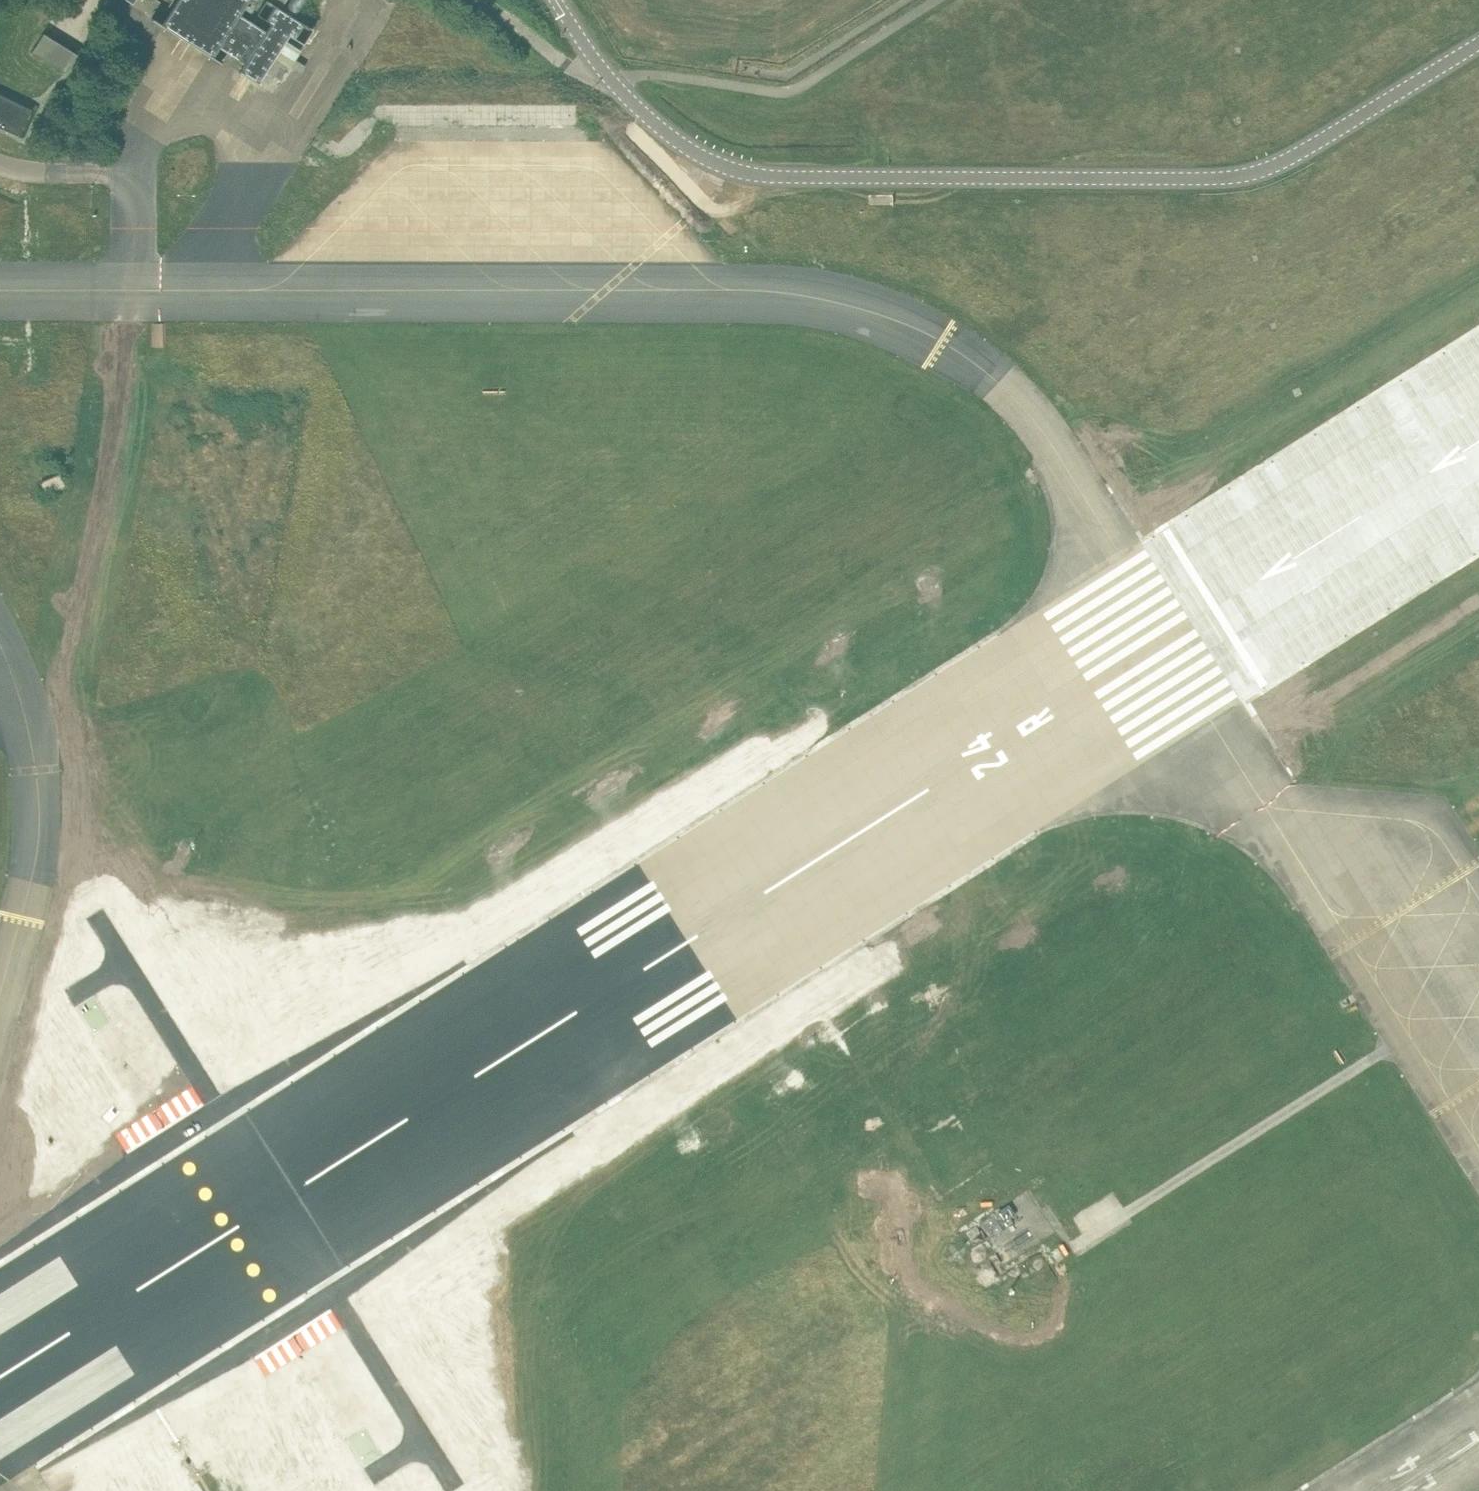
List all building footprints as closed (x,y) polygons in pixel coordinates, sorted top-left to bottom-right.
[(275,56),(291,65),(292,64),(298,54),(302,49),(286,39),(290,33),(304,42),(313,27),(284,8),(270,0),(264,0),(257,12),(271,21),(266,29),(237,11),(244,0),(179,0),(164,23),(153,16),(157,10),(156,9),(151,17),(221,61),(226,54),(226,53),(222,59),(211,52),(216,44),(245,62),(239,71),(258,83),(275,56)] [(259,0),(249,0),(244,8),(251,12),(259,0)] [(43,32),(32,50),(66,72),(77,54),(43,32)] [(305,59),(301,56),(298,54),(292,64),(299,69),(305,59)] [(0,93),(0,126),(19,135),(32,108),(0,93)] [(42,481),(43,485),(46,492),(64,484),(60,474),(42,481)] [(1016,1213),(1010,1204),(998,1211),(1004,1221),(1016,1213)]
